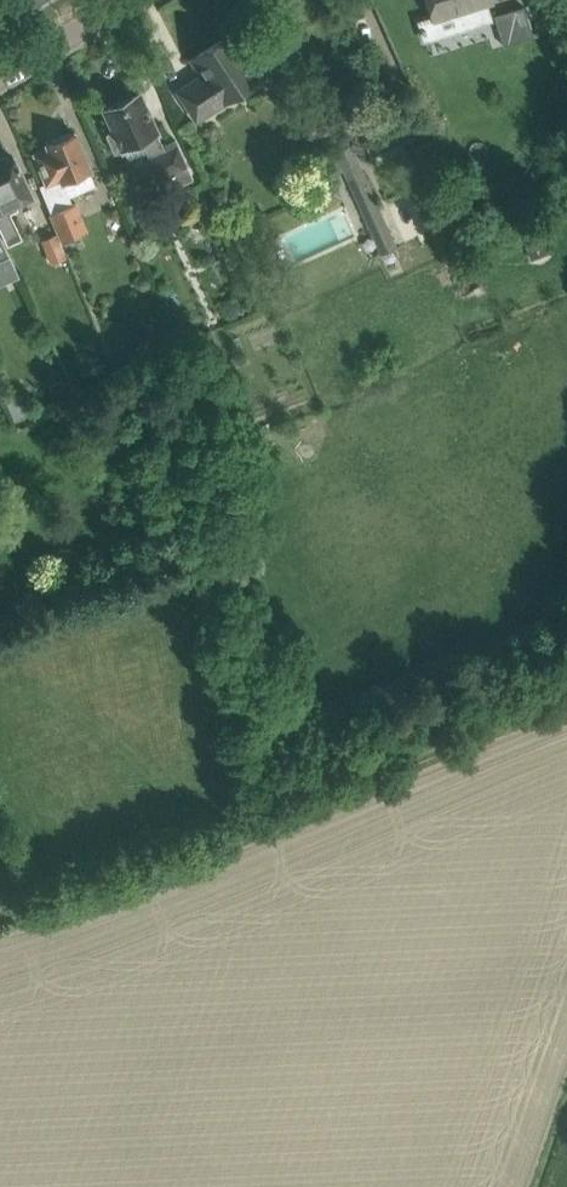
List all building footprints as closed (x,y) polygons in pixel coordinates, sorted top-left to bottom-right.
[(433,16),(484,0),(428,0),(433,16)] [(523,6),(494,15),(503,45),(533,36),(523,6)] [(207,73),(179,91),(196,118),(285,59),(268,32),(251,44),(239,26),(196,55),(207,73)] [(164,175),(170,188),(194,177),(176,139),(163,145),(138,93),(105,109),(115,130),(110,134),(118,152),(126,155),(127,159),(145,151),(158,178),(164,175)] [(89,169),(75,132),(46,144),(48,148),(34,153),(46,182),(40,185),(51,213),(50,213),(61,240),(87,230),(76,203),(72,204),(63,180),(89,169)] [(381,253),(385,251),(397,246),(350,143),(334,151),(381,253)] [(7,242),(18,236),(6,212),(16,207),(14,202),(31,193),(13,157),(10,158),(5,155),(0,158),(0,227),(7,242)] [(56,234),(41,239),(40,240),(50,264),(65,258),(56,234)] [(9,256),(0,236),(0,260),(9,256)]
